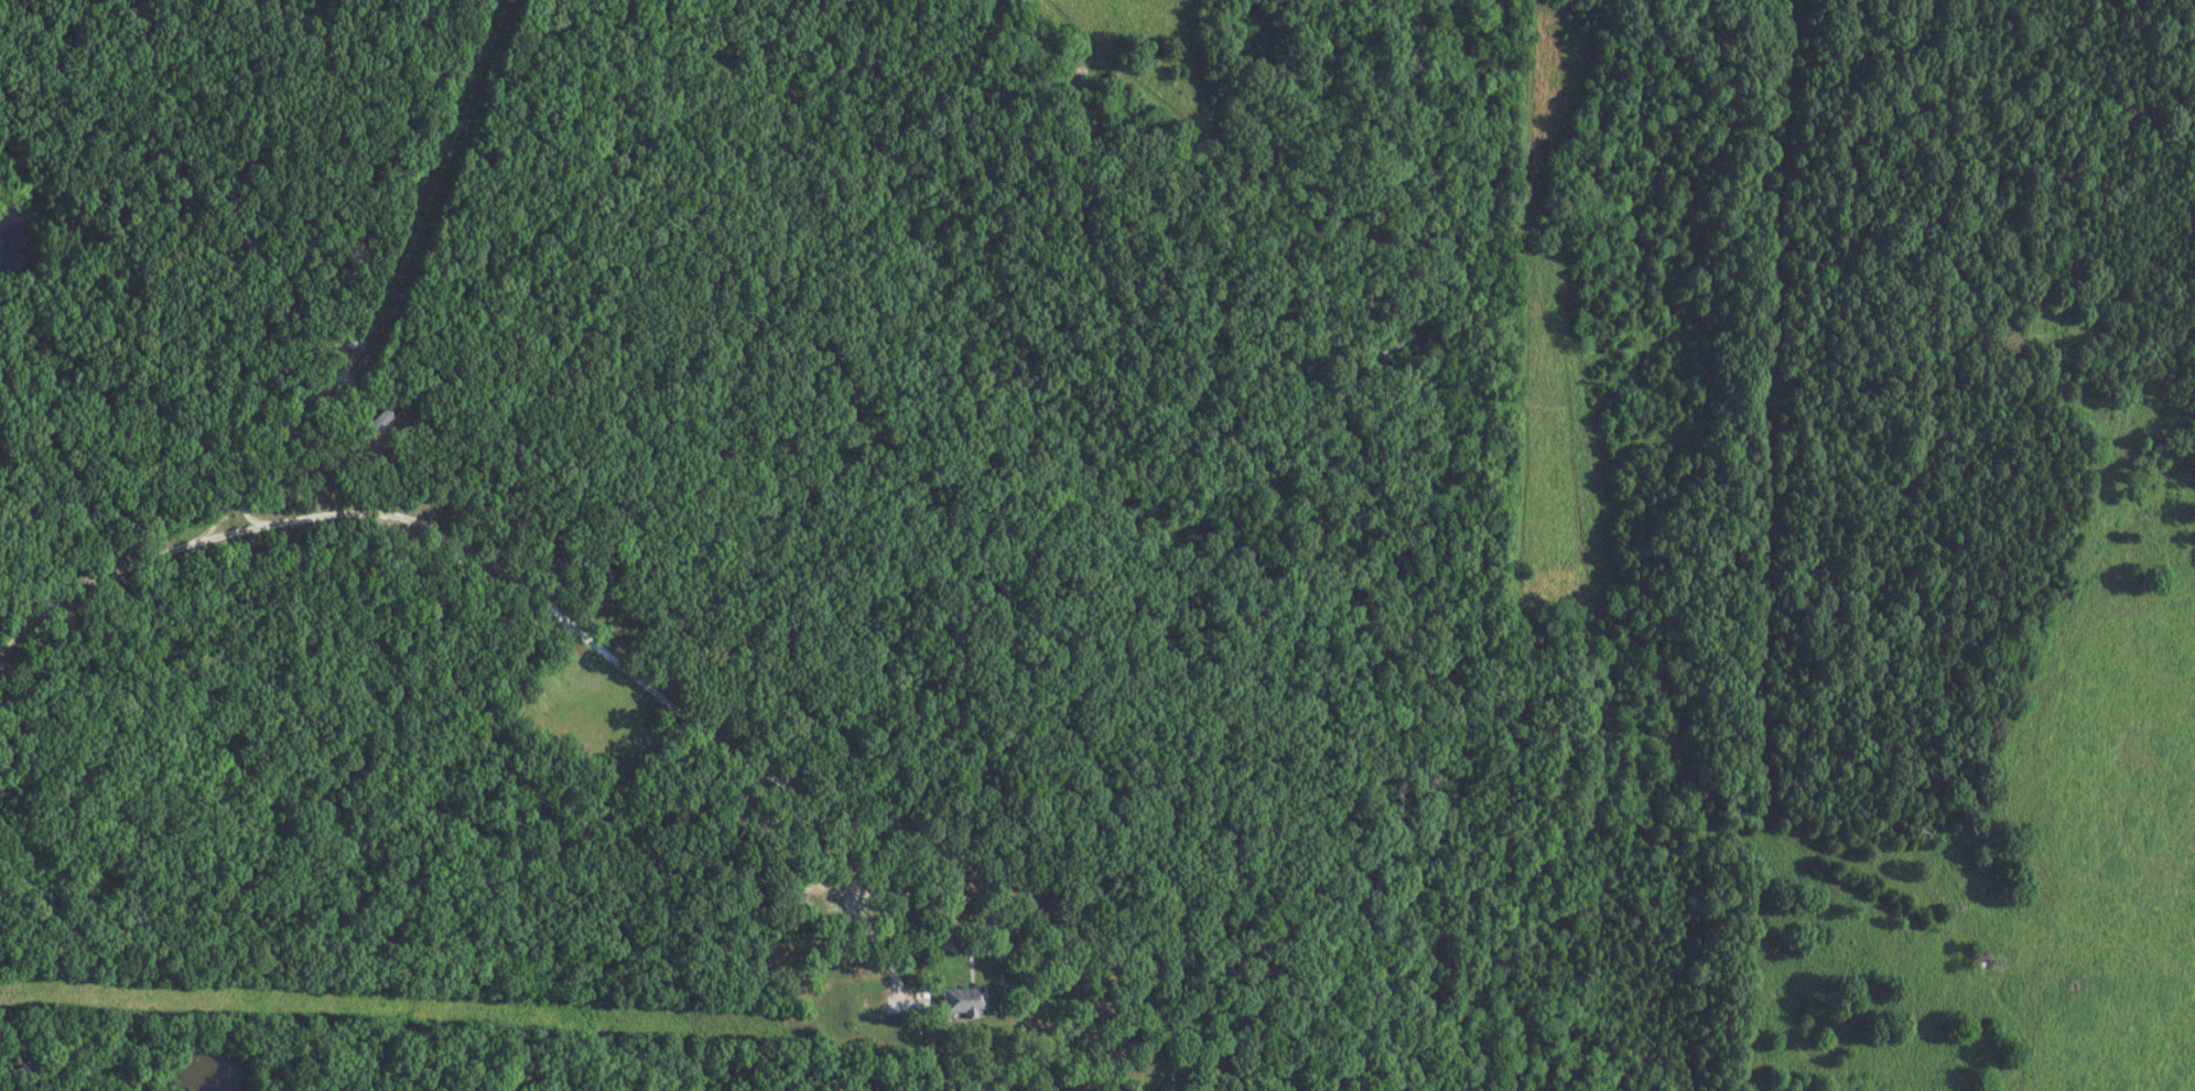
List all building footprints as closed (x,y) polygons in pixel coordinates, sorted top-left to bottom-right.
[(352,451),(397,420),(390,409),(345,440),(352,451)] [(985,1017),(985,988),(944,988),(944,1017),(985,1017)]
